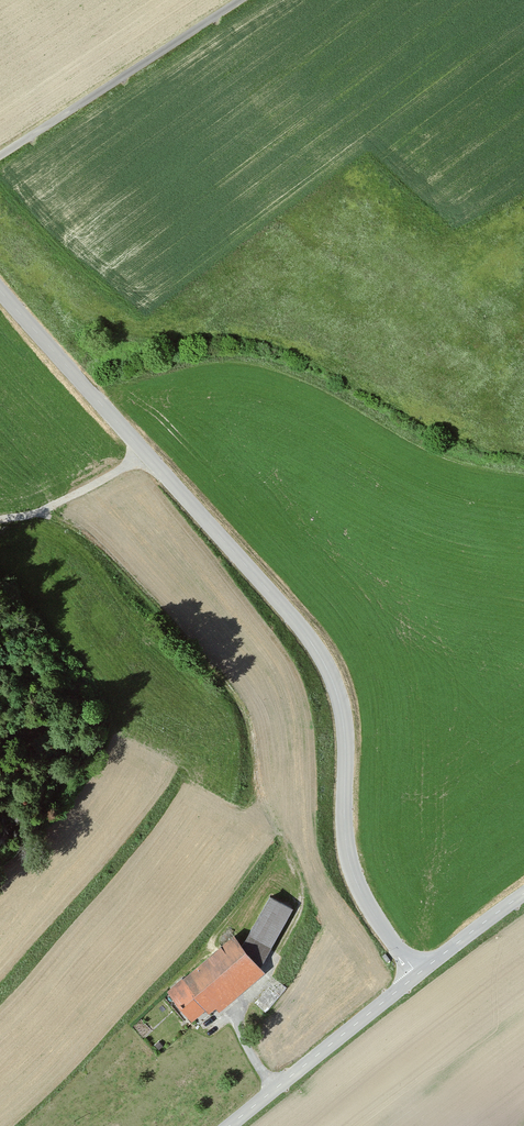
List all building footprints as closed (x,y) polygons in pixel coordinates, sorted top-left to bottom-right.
[(270,895),(243,946),(260,967),(292,907),(270,895)] [(234,935),(168,990),(191,1017),(207,1004),(211,1008),(260,967),(243,946),(234,935)]
